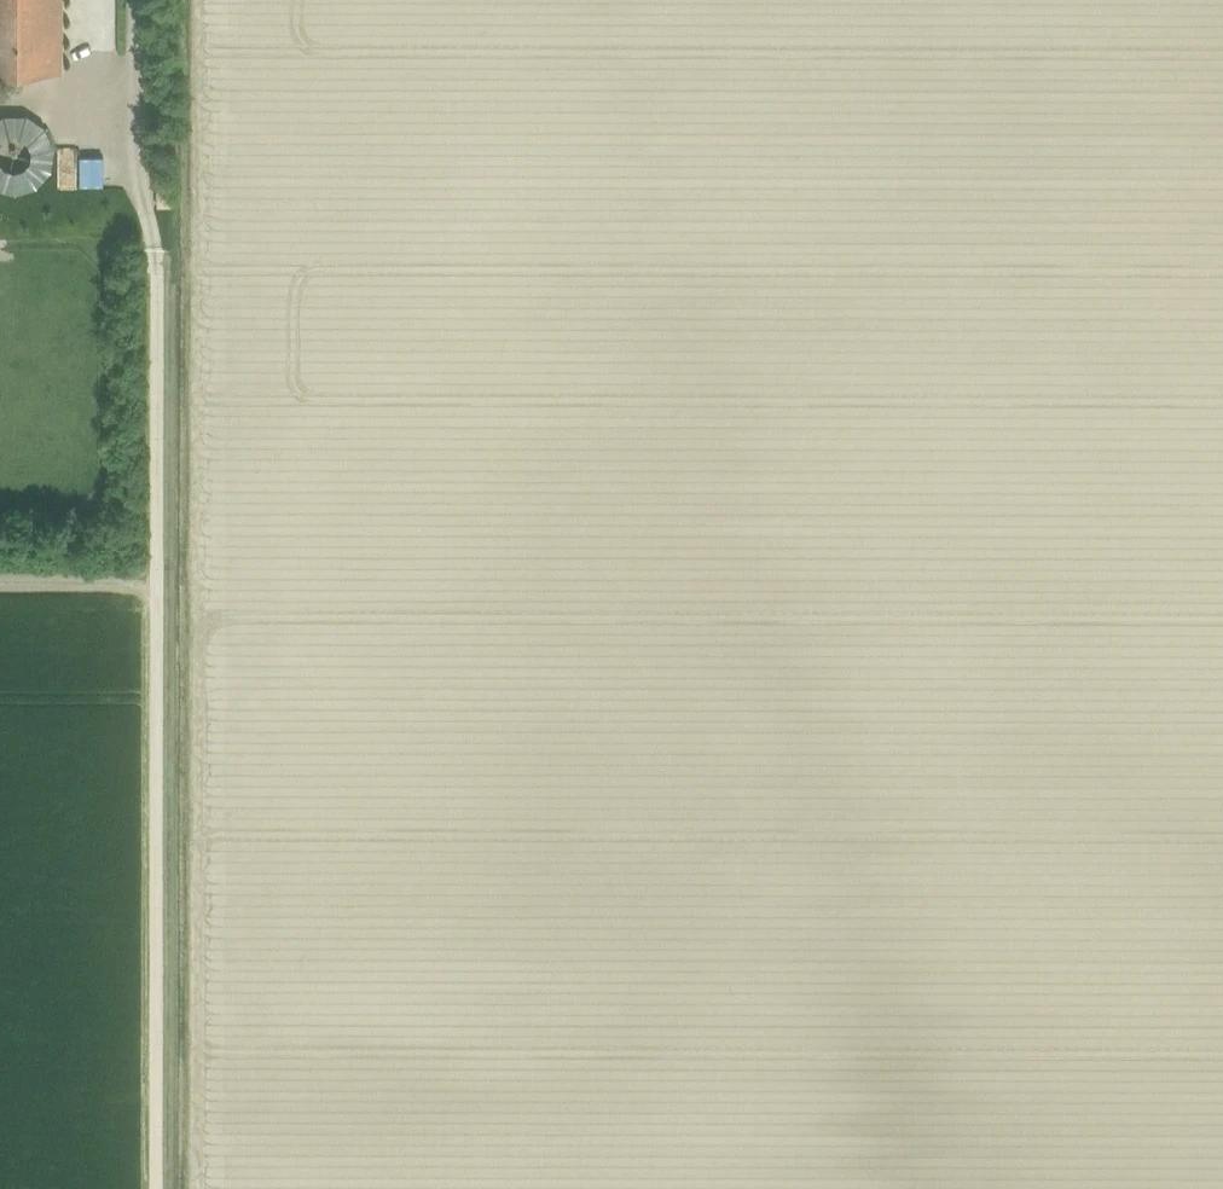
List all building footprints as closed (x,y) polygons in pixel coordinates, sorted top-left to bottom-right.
[(61,71),(61,0),(0,0),(0,71),(61,71)] [(27,178),(42,189),(52,175),(36,164),(27,178)] [(158,211),(171,210),(170,190),(156,191),(158,211)]
